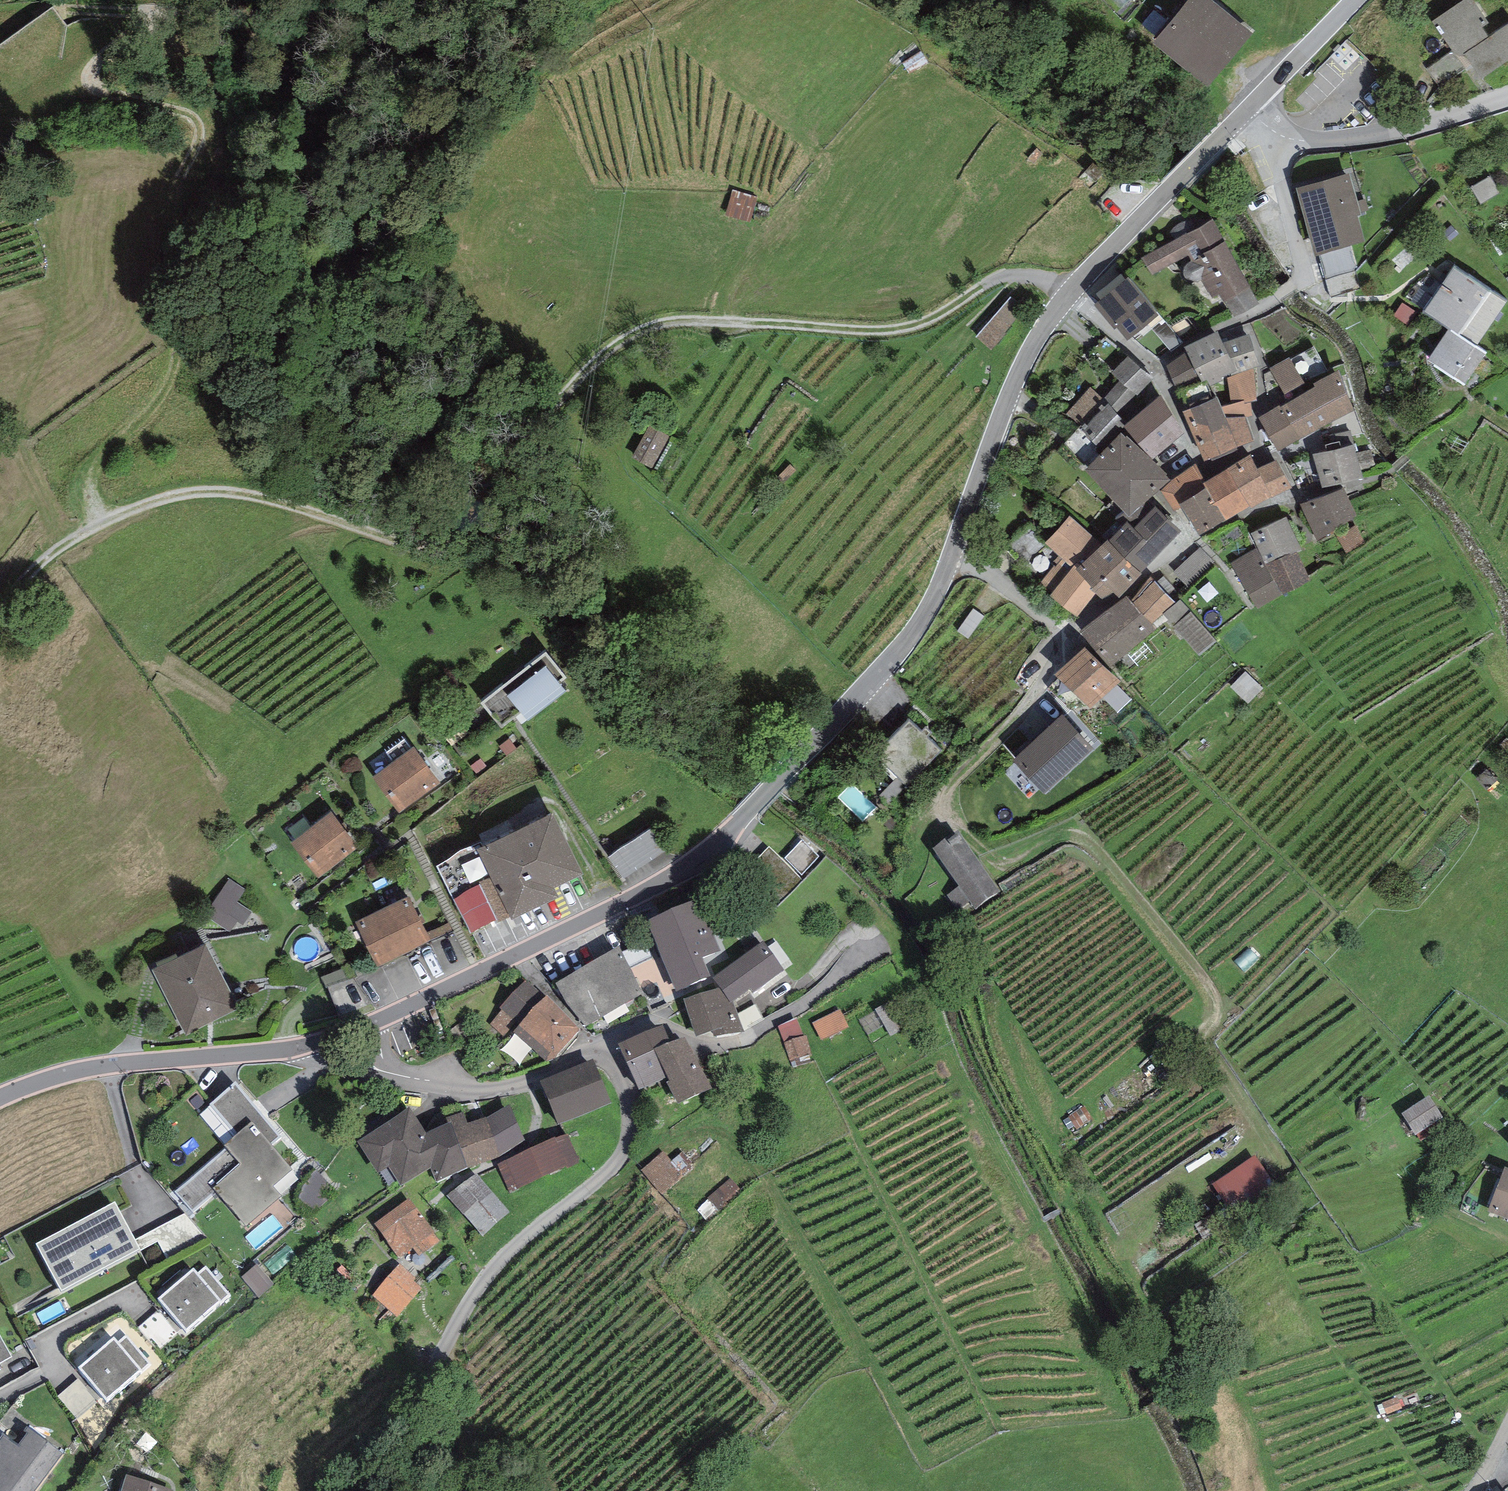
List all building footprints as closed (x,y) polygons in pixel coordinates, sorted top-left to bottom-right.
[(1154,42),(1208,86),(1253,32),(1213,0),(1188,0),(1154,42)] [(1432,21),(1455,54),(1465,55),(1482,79),(1507,60),(1507,23),(1489,36),(1482,27),(1488,23),(1473,0),(1463,0),(1432,21)] [(0,43),(0,106),(62,62),(67,27),(53,8),(0,43)] [(1349,172),(1296,188),(1316,255),(1365,241),(1358,215),(1362,214),(1349,172)] [(736,190),(729,215),(755,223),(763,198),(736,190)] [(1212,218),(1142,258),(1152,275),(1188,254),(1192,261),(1189,262),(1186,264),(1184,266),(1183,269),(1183,273),(1184,276),(1186,278),(1189,280),(1192,281),(1195,280),(1198,279),(1201,277),(1213,298),(1220,294),(1225,303),(1226,302),(1251,288),(1212,218)] [(1452,264),(1422,310),(1449,328),(1476,346),(1507,300),(1452,264)] [(1129,276),(1094,304),(1114,329),(1116,327),(1127,341),(1160,316),(1129,276)] [(1226,302),(1234,317),(1259,303),(1251,288),(1226,302)] [(1476,346),(1449,328),(1428,360),(1465,385),(1486,353),(1476,346)] [(1218,330),(1185,346),(1188,351),(1202,381),(1207,379),(1210,386),(1211,385),(1223,379),(1222,376),(1226,374),(1237,369),(1224,343),(1218,330)] [(1249,334),(1224,343),(1237,369),(1226,374),(1228,378),(1254,368),(1260,365),(1249,334)] [(1154,380),(1105,335),(1090,352),(1119,379),(1103,397),(1109,403),(1120,416),(1154,380)] [(1290,356),(1270,368),(1283,392),(1327,368),(1314,345),(1291,358),(1290,356)] [(1202,381),(1188,351),(1166,365),(1176,390),(1181,389),(1202,381)] [(1223,379),(1211,385),(1215,397),(1217,396),(1225,417),(1246,415),(1247,419),(1253,416),(1251,401),(1257,400),(1254,368),(1228,378),(1223,379)] [(1354,410),(1339,369),(1314,383),(1315,387),(1281,405),(1281,403),(1259,417),(1278,451),(1354,410)] [(1202,381),(1181,389),(1188,409),(1212,398),(1210,386),(1207,379),(1202,381)] [(1090,387),(1066,413),(1083,429),(1109,403),(1103,397),(1090,387)] [(1121,427),(1124,431),(1152,460),(1184,434),(1161,394),(1126,423),(1121,427)] [(1188,409),(1183,411),(1206,467),(1256,446),(1247,419),(1246,415),(1225,417),(1217,396),(1215,397),(1212,398),(1188,409)] [(1120,416),(1109,403),(1083,429),(1082,432),(1102,452),(1124,431),(1121,427),(1126,423),(1120,416)] [(665,437),(648,429),(634,458),(651,466),(665,437)] [(1152,460),(1124,431),(1102,452),(1084,469),(1129,517),(1170,479),(1152,460)] [(1353,444),(1313,455),(1322,488),(1362,477),(1353,444)] [(1249,455),(1228,467),(1229,468),(1250,505),(1252,508),(1272,496),(1257,468),(1249,455)] [(1276,460),(1257,468),(1272,496),(1291,487),(1276,460)] [(1176,510),(1182,506),(1180,503),(1202,489),(1199,484),(1206,481),(1196,463),(1172,480),(1161,491),(1176,510)] [(1199,484),(1202,489),(1206,487),(1226,519),(1250,505),(1229,468),(1206,481),(1199,484)] [(1199,535),(1226,519),(1206,487),(1202,489),(1180,503),(1182,506),(1199,535)] [(1344,487),(1301,504),(1316,541),(1356,515),(1344,487)] [(1127,522),(1108,541),(1142,573),(1182,532),(1156,507),(1134,529),(1127,522)] [(1070,515),(1045,542),(1060,556),(1072,568),(1077,562),(1080,565),(1100,544),(1070,515)] [(1287,517),(1251,533),(1258,548),(1266,566),(1297,551),(1301,550),(1287,517)] [(1108,541),(1106,538),(1100,544),(1080,565),(1076,569),(1093,585),(1090,587),(1096,592),(1104,600),(1112,591),(1119,597),(1142,573),(1108,541)] [(1200,547),(1168,577),(1180,591),(1213,561),(1200,547)] [(1258,548),(1231,564),(1257,609),(1282,594),(1266,566),(1258,548)] [(1266,566),(1282,594),(1310,580),(1297,551),(1266,566)] [(1076,569),(1080,565),(1077,562),(1072,568),(1060,556),(1053,561),(1057,564),(1041,582),(1053,591),(1049,595),(1077,617),(1096,592),(1090,587),(1093,585),(1076,569)] [(1151,577),(1129,599),(1151,624),(1163,614),(1176,602),(1151,577)] [(1126,596),(1080,631),(1107,666),(1155,628),(1151,624),(1129,599),(1126,596)] [(1176,602),(1163,614),(1200,655),(1216,640),(1179,599),(1176,602)] [(1120,681),(1085,647),(1054,673),(1091,708),(1120,681)] [(566,678),(545,652),(481,702),(502,729),(521,714),(527,721),(565,691),(559,683),(566,678)] [(910,719),(875,754),(906,785),(941,751),(927,737),(932,733),(925,726),(921,731),(910,719)] [(510,739),(499,746),(507,756),(517,749),(510,739)] [(440,783),(413,747),(372,777),(399,814),(440,783)] [(489,770),(480,758),(470,766),(479,778),(489,770)] [(1043,785),(1027,793),(1033,804),(1027,807),(1032,816),(1053,805),(1043,785)] [(332,811),(291,843),(318,879),(355,851),(351,846),(355,843),(332,811)] [(498,921),(509,916),(511,920),(559,897),(554,888),(583,874),(553,814),(477,849),(491,877),(479,882),(481,885),(497,919),(498,921)] [(626,877),(669,851),(654,827),(611,853),(626,877)] [(978,910),(1002,893),(962,835),(936,853),(960,887),(946,897),(957,911),(972,901),(978,910)] [(819,856),(802,840),(785,858),(802,874),(819,856)] [(803,880),(770,847),(743,873),(776,907),(803,880)] [(244,890),(229,879),(205,915),(231,932),(237,922),(243,926),(252,912),(236,902),(244,890)] [(497,919),(481,885),(453,899),(470,932),(497,919)] [(382,909),(404,953),(431,940),(409,896),(382,909)] [(698,898),(646,920),(676,991),(711,977),(703,958),(720,950),(698,898)] [(404,953),(382,909),(355,922),(377,966),(404,953)] [(763,940),(713,977),(720,987),(731,1003),(733,1001),(750,989),(753,993),(785,970),(763,940)] [(152,971),(186,1036),(238,1009),(204,944),(152,971)] [(619,946),(556,983),(567,1003),(586,1026),(644,994),(619,946)] [(548,1064),(581,1028),(546,996),(545,998),(526,980),(500,1006),(503,1009),(517,1022),(520,1025),(514,1031),(548,1064)] [(720,987),(683,999),(696,1036),(712,1030),(714,1037),(744,1031),(733,1001),(731,1003),(720,987)] [(892,999),(875,1009),(891,1036),(908,1026),(892,999)] [(840,1008),(812,1022),(821,1040),(849,1027),(840,1008)] [(503,1036),(517,1022),(503,1009),(489,1024),(503,1036)] [(796,1017),(777,1027),(784,1041),(790,1061),(793,1068),(811,1063),(808,1055),(811,1055),(807,1035),(804,1036),(796,1017)] [(662,1024),(618,1044),(639,1091),(666,1079),(668,1078),(654,1049),(670,1042),(662,1024)] [(654,1049),(668,1078),(699,1064),(685,1035),(670,1042),(654,1049)] [(593,1058),(540,1080),(559,1125),(612,1102),(593,1058)] [(711,1088),(699,1064),(668,1078),(666,1079),(678,1104),(711,1088)] [(283,1137),(235,1081),(209,1103),(210,1105),(236,1135),(252,1121),(272,1145),(283,1137)] [(1434,1098),(1405,1114),(1418,1137),(1447,1121),(1434,1098)] [(525,1140),(509,1104),(486,1117),(501,1156),(525,1140)] [(224,1145),(236,1135),(210,1105),(199,1115),(224,1145)] [(409,1107),(357,1142),(378,1174),(388,1166),(400,1186),(431,1168),(436,1182),(467,1167),(451,1121),(448,1123),(426,1133),(409,1107)] [(467,1167),(501,1156),(486,1117),(468,1123),(464,1111),(446,1118),(448,1123),(451,1121),(467,1167)] [(236,1135),(224,1145),(240,1164),(213,1187),(246,1226),(282,1196),(273,1186),(292,1169),(272,1145),(252,1121),(236,1135)] [(567,1133),(497,1163),(510,1193),(580,1163),(567,1133)] [(663,1151),(641,1170),(661,1194),(683,1176),(672,1161),(663,1151)] [(683,1151),(672,1161),(683,1176),(695,1166),(683,1151)] [(1256,1160),(1213,1188),(1243,1234),(1286,1206),(1256,1160)] [(511,1212),(476,1172),(448,1196),(483,1236),(511,1212)] [(1504,1175),(1488,1217),(1507,1225),(1507,1177),(1504,1175)] [(740,1190),(729,1178),(707,1198),(718,1210),(740,1190)] [(409,1198),(374,1224),(399,1258),(413,1248),(418,1255),(440,1240),(409,1198)] [(115,1201),(36,1243),(62,1291),(140,1249),(115,1201)] [(100,1274),(108,1293),(153,1276),(145,1257),(100,1274)] [(275,1285),(256,1264),(241,1277),(260,1299),(275,1285)] [(415,1278),(399,1264),(372,1295),(396,1317),(422,1288),(413,1281),(415,1278)] [(194,1267),(158,1297),(186,1331),(231,1294),(207,1265),(198,1272),(194,1267)] [(12,1357),(0,1335),(0,1363),(12,1357)] [(114,1336),(78,1367),(107,1401),(150,1364),(125,1335),(118,1341),(114,1336)] [(83,1420),(99,1403),(78,1384),(63,1400),(83,1420)] [(63,1453),(28,1427),(25,1431),(27,1432),(18,1444),(3,1434),(0,1438),(0,1490),(35,1490),(63,1453)] [(127,1476),(121,1490),(173,1490),(127,1476)]
